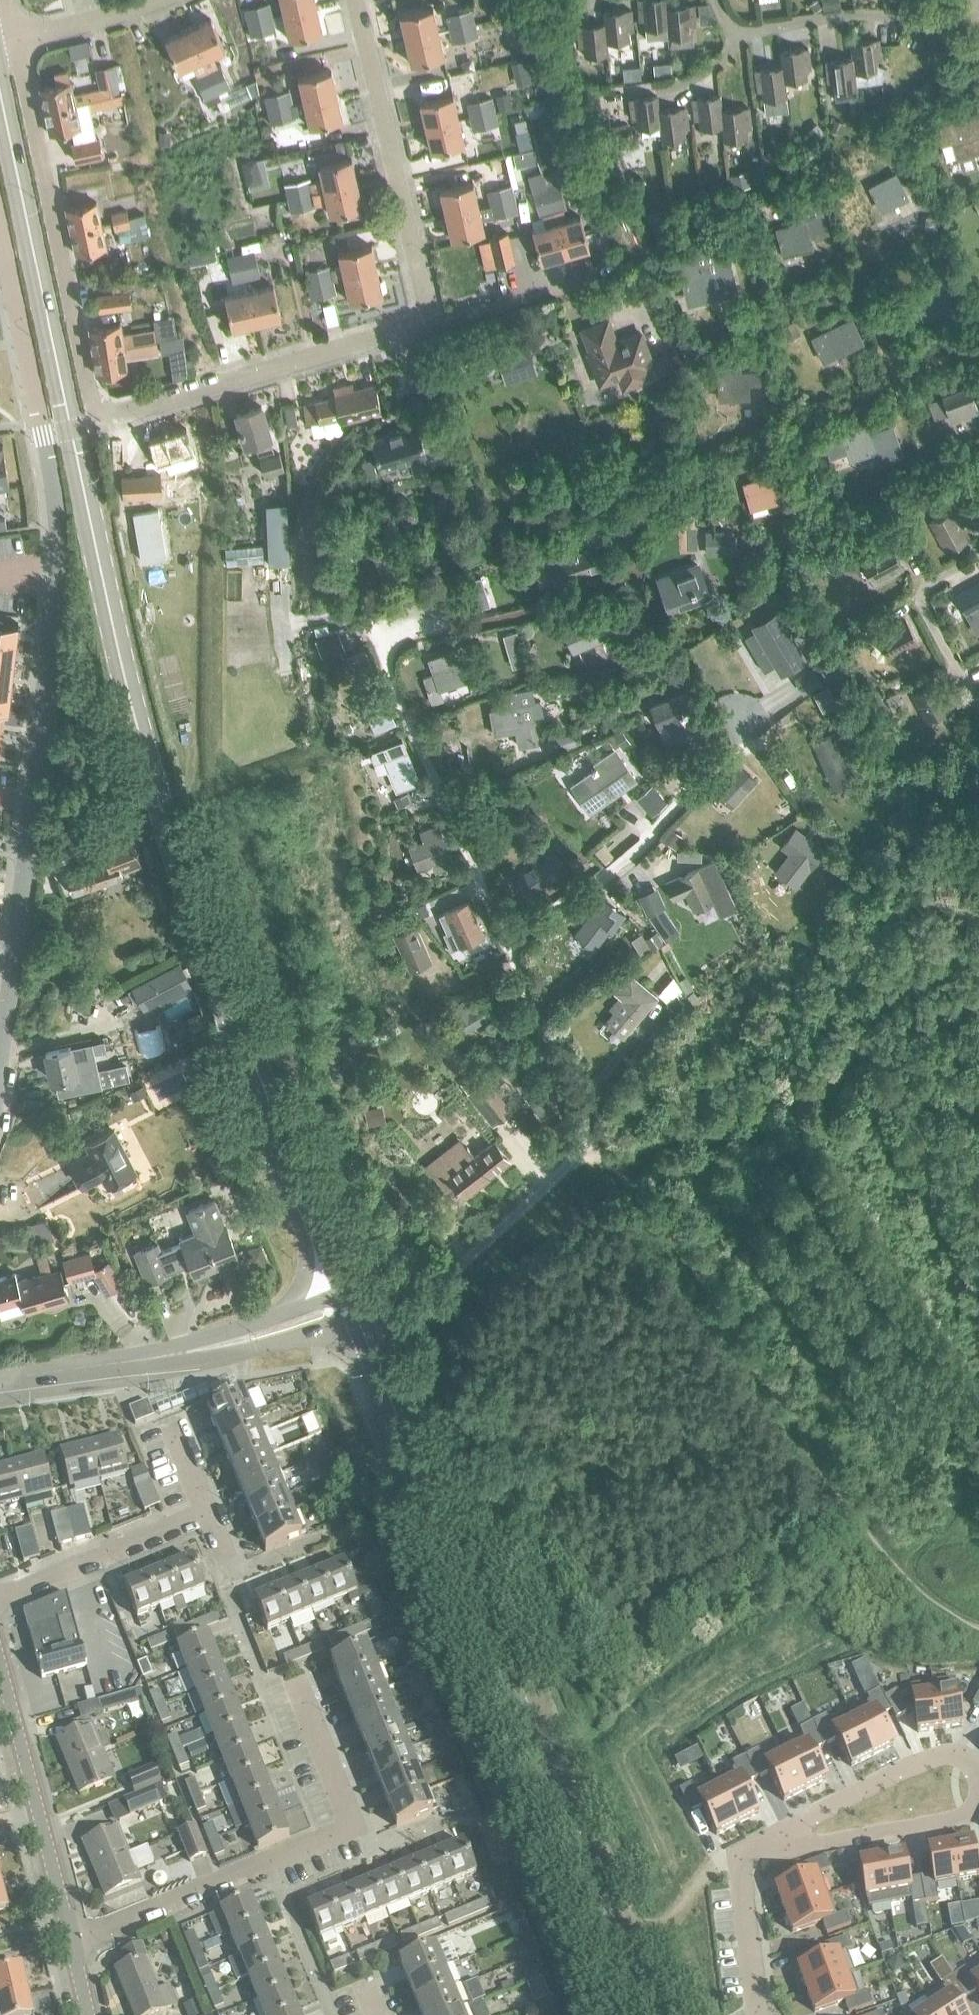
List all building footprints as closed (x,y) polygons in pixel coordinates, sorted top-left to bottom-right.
[(283,14),(315,6),(314,0),(279,0),(283,14)] [(639,19),(644,19),(645,29),(646,39),(668,37),(667,27),(665,7),(666,7),(665,0),(637,0),(639,19)] [(810,4),(814,11),(822,6),(818,0),(816,0),(810,4)] [(823,9),(840,6),(839,0),(822,0),(823,9)] [(267,2),(255,5),(261,33),(274,30),(267,2)] [(707,3),(699,3),(700,23),(717,21),(707,3)] [(261,33),(255,5),(243,8),(249,36),(261,33)] [(666,7),(665,7),(667,27),(668,37),(668,38),(669,45),(692,43),(691,36),(690,25),(695,25),(693,5),(666,7)] [(315,6),(283,14),(288,38),(321,30),(315,6)] [(398,14),(404,38),(436,31),(430,6),(398,14)] [(603,12),(604,23),(606,43),(607,43),(629,40),(628,30),(633,30),(631,9),(603,12)] [(446,15),(449,28),(475,23),(472,10),(446,15)] [(562,13),(555,18),(553,19),(560,30),(569,25),(562,13)] [(209,17),(186,28),(205,69),(215,64),(210,54),(223,48),(209,17)] [(475,23),(449,28),(452,42),(478,36),(475,23)] [(604,23),(577,26),(579,46),(583,46),(584,56),(608,54),(607,43),(606,43),(604,23)] [(191,63),(195,73),(205,69),(186,28),(164,38),(178,68),(191,63)] [(947,30),(935,37),(940,46),(952,40),(947,30)] [(436,31),(404,38),(409,62),(441,55),(436,31)] [(851,42),(852,57),(853,57),(855,73),(856,84),(881,81),(885,68),(876,64),(876,59),(881,58),(878,39),(851,42)] [(780,51),(782,66),(784,81),(785,81),(786,81),(807,78),(805,68),(810,68),(807,48),(780,51)] [(852,57),(825,61),(828,81),(832,80),(835,100),(858,97),(856,84),(855,73),(853,57),(852,57)] [(196,75),(194,76),(199,87),(223,75),(218,63),(215,64),(205,69),(195,73),(196,75)] [(668,64),(655,69),(658,76),(671,72),(668,64)] [(41,88),(39,88),(44,111),(82,103),(86,102),(119,95),(112,65),(95,69),(99,89),(72,95),(69,81),(66,70),(53,73),(55,84),(41,88)] [(782,66),(755,70),(757,90),(762,89),(763,100),(765,113),(788,110),(786,97),(784,82),(782,66)] [(297,77),(303,102),(335,92),(330,70),(297,77)] [(223,75),(199,87),(208,106),(221,100),(217,91),(228,86),(223,75)] [(255,80),(245,85),(251,97),(258,93),(255,80)] [(293,118),(293,114),(291,104),(287,91),(275,94),(283,120),(293,118)] [(926,91),(917,93),(920,101),(929,99),(926,91)] [(291,104),(293,114),(305,111),(308,125),(341,118),(335,92),(303,102),(291,104)] [(508,93),(496,96),(499,109),(511,106),(508,93)] [(269,123),(283,120),(275,94),(263,96),(269,123)] [(418,102),(424,125),(456,118),(450,94),(418,102)] [(637,128),(660,126),(658,110),(656,95),(629,98),(631,119),(636,118),(637,128)] [(700,128),(723,125),(721,110),(719,95),(691,98),(694,118),(699,118),(700,128)] [(119,96),(88,102),(89,110),(103,107),(120,103),(119,96)] [(466,103),(469,116),(495,111),(492,97),(466,103)] [(88,102),(44,111),(49,134),(51,133),(72,129),(75,143),(95,138),(89,110),(88,102)] [(660,126),(662,141),(685,138),(683,128),(688,127),(685,107),(658,110),(660,126)] [(721,110),(723,125),(724,140),(747,138),(746,127),(751,127),(748,107),(721,110)] [(495,111),(469,116),(473,130),(498,124),(495,111)] [(978,124),(978,114),(936,127),(941,144),(953,141),(957,156),(978,149),(978,128),(978,124)] [(456,118),(424,125),(429,150),(462,143),(456,118)] [(835,119),(830,129),(840,133),(844,123),(835,119)] [(817,123),(808,130),(815,139),(824,132),(817,123)] [(624,124),(609,125),(610,137),(625,135),(624,124)] [(159,144),(170,144),(171,132),(159,132),(159,144)] [(75,143),(74,143),(77,159),(101,153),(98,137),(95,138),(75,143)] [(766,163),(775,162),(773,150),(765,151),(766,163)] [(309,181),(311,192),(356,181),(350,157),(317,165),(321,178),(309,181)] [(256,159),(241,162),(244,174),(255,171),(258,167),(256,159)] [(555,173),(541,177),(543,187),(557,182),(555,173)] [(748,174),(730,177),(733,191),(750,188),(748,174)] [(869,187),(881,209),(907,196),(895,174),(869,187)] [(315,205),(314,203),(311,192),(309,181),(309,178),(298,180),(303,208),(315,205)] [(291,211),(303,208),(298,180),(284,184),(291,211)] [(311,192),(314,203),(326,200),(329,214),(361,206),(356,181),(311,192)] [(438,190),(444,214),(476,206),(471,182),(438,190)] [(551,211),(554,222),(564,254),(587,247),(578,215),(564,219),(561,208),(565,206),(557,182),(543,187),(530,190),(537,214),(551,211)] [(487,190),(490,204),(516,198),(513,184),(487,190)] [(516,198),(490,204),(493,218),(519,212),(516,198)] [(777,229),(783,253),(811,246),(808,236),(828,232),(819,200),(799,205),(803,222),(777,229)] [(65,207),(69,229),(100,224),(95,201),(66,207),(65,207)] [(476,207),(444,214),(450,239),(482,231),(479,218),(492,215),(490,204),(476,207)] [(696,207),(682,211),(685,221),(689,220),(699,217),(699,215),(696,207)] [(126,210),(111,212),(114,229),(129,226),(127,217),(126,210)] [(544,225),(530,229),(540,262),(564,255),(554,223),(551,211),(541,214),(544,225)] [(139,215),(127,217),(129,226),(145,223),(144,214),(139,215)] [(926,214),(924,226),(935,228),(937,216),(926,214)] [(100,224),(69,229),(75,253),(105,246),(100,224)] [(129,226),(116,229),(118,241),(131,238),(129,226)] [(507,230),(489,234),(490,237),(496,265),(513,261),(514,261),(509,237),(507,230)] [(240,245),(242,253),(247,279),(260,276),(254,250),(260,248),(259,241),(240,245)] [(332,279),(343,276),(376,269),(370,244),(338,252),(341,265),(329,268),(332,279)] [(725,244),(677,256),(679,265),(681,272),(687,296),(689,303),(737,291),(725,244)] [(200,251),(186,254),(189,266),(203,263),(200,251)] [(247,279),(242,253),(227,256),(233,282),(247,279)] [(335,292),(332,279),(329,268),(329,266),(316,268),(323,295),(335,292)] [(310,298),(323,295),(316,268),(304,271),(310,298)] [(376,269),(343,276),(349,301),(381,294),(376,269)] [(494,271),(486,273),(487,282),(496,280),(494,271)] [(273,284),(248,289),(256,322),(280,316),(273,284)] [(256,322),(248,289),(224,295),(231,328),(256,322)] [(96,295),(98,310),(130,306),(128,290),(96,295)] [(587,352),(599,383),(618,376),(622,387),(648,377),(643,366),(651,363),(639,332),(614,341),(606,319),(580,329),(589,351),(587,352)] [(793,319),(781,325),(787,338),(799,332),(793,319)] [(838,325),(812,338),(823,360),(849,348),(862,342),(856,329),(852,321),(851,319),(838,325)] [(88,327),(91,348),(155,340),(153,328),(120,334),(119,323),(88,327)] [(167,340),(160,341),(162,353),(169,351),(171,360),(182,358),(186,358),(183,338),(178,338),(167,340)] [(155,340),(91,348),(95,374),(99,373),(125,369),(124,358),(157,353),(155,340)] [(495,352),(501,369),(532,360),(526,342),(495,352)] [(764,342),(751,345),(754,356),(767,353),(764,342)] [(718,373),(719,398),(748,396),(747,384),(759,383),(759,371),(718,373)] [(331,387),(333,396),(303,402),(307,422),(337,416),(337,420),(379,410),(373,383),(373,384),(353,388),(352,382),(331,387)] [(941,396),(950,420),(977,409),(969,386),(941,396)] [(865,404),(855,408),(859,418),(869,415),(865,404)] [(234,412),(243,443),(254,440),(257,451),(271,447),(268,436),(269,436),(260,405),(234,412)] [(296,423),(293,406),(283,408),(286,425),(296,423)] [(825,441),(817,444),(820,454),(828,451),(830,455),(846,449),(850,459),(871,451),(876,465),(903,456),(892,425),(883,428),(881,421),(825,440),(825,441)] [(387,432),(388,434),(369,439),(378,469),(409,460),(412,473),(427,468),(424,456),(416,426),(396,432),(395,430),(387,432)] [(147,438),(156,466),(193,455),(185,427),(147,438)] [(9,487),(2,444),(0,444),(0,488),(9,487)] [(258,458),(262,473),(282,468),(278,452),(258,458)] [(371,459),(359,462),(364,477),(376,473),(371,459)] [(121,475),(122,496),(161,494),(159,473),(121,475)] [(744,483),(751,508),(778,500),(771,475),(744,483)] [(968,498),(958,504),(965,515),(974,510),(968,498)] [(286,503),(266,504),(268,563),(288,563),(286,503)] [(166,556),(158,508),(133,512),(142,560),(166,556)] [(928,522),(944,552),(967,539),(951,509),(928,522)] [(904,520),(885,528),(889,538),(908,529),(904,520)] [(705,554),(733,554),(733,530),(705,530),(705,554)] [(858,560),(871,584),(900,568),(887,544),(858,560)] [(543,562),(549,584),(603,566),(596,545),(543,562)] [(696,564),(658,578),(669,609),(696,599),(708,595),(702,581),(696,564)] [(465,581),(474,609),(489,604),(480,576),(465,581)] [(954,593),(955,594),(958,592),(977,628),(978,627),(978,579),(954,593)] [(560,625),(571,652),(609,636),(597,609),(560,625)] [(753,624),(752,624),(755,629),(776,664),(782,674),(783,674),(781,671),(803,658),(805,661),(806,660),(776,610),(775,611),(777,613),(755,626),(753,624)] [(17,622),(0,620),(0,642),(15,644),(17,622)] [(874,636),(887,659),(917,643),(904,620),(874,636)] [(327,624),(314,627),(316,636),(329,633),(327,624)] [(337,632),(315,640),(321,657),(344,648),(337,632)] [(957,638),(957,639),(957,640),(957,641),(957,642),(958,643),(958,644),(959,644),(959,645),(960,645),(961,646),(962,646),(963,646),(964,646),(965,646),(966,646),(967,646),(968,645),(969,645),(969,644),(970,644),(970,643),(971,642),(971,641),(971,640),(971,639),(971,638),(971,637),(971,636),(970,635),(970,634),(969,634),(968,633),(967,632),(966,632),(965,632),(964,632),(963,632),(962,632),(961,632),(960,633),(959,633),(959,634),(958,634),(958,635),(957,636),(957,637),(957,638)] [(12,665),(15,644),(0,642),(0,663),(12,665)] [(522,647),(508,650),(513,666),(526,663),(522,647)] [(347,655),(354,673),(369,666),(361,649),(347,655)] [(433,674),(423,678),(431,703),(443,699),(439,688),(465,679),(455,649),(427,659),(433,674)] [(12,665),(0,663),(0,686),(10,687),(12,665)] [(813,667),(795,677),(803,691),(821,681),(813,667)] [(908,693),(923,722),(947,709),(931,680),(908,693)] [(10,687),(0,686),(0,708),(7,709),(10,687)] [(827,687),(813,694),(822,710),(835,704),(827,687)] [(505,707),(488,710),(493,734),(515,730),(517,745),(536,742),(531,716),(542,714),(540,701),(534,702),(532,688),(502,693),(505,707)] [(353,704),(360,719),(368,715),(374,730),(392,722),(380,693),(353,704)] [(650,706),(657,726),(665,722),(673,743),(701,732),(686,693),(650,706)] [(716,728),(708,732),(713,744),(722,740),(716,728)] [(621,729),(609,738),(614,746),(619,743),(622,747),(630,742),(621,729)] [(578,732),(566,735),(569,746),(582,742),(578,732)] [(813,742),(833,790),(852,781),(846,765),(833,734),(813,742)] [(399,739),(369,752),(372,760),(374,764),(378,774),(390,769),(399,789),(418,781),(404,751),(399,739)] [(592,770),(572,784),(591,811),(636,780),(614,749),(593,764),(595,766),(591,769),(592,770)] [(714,791),(730,805),(753,780),(737,766),(714,791)] [(637,797),(651,813),(665,801),(651,785),(637,797)] [(406,793),(393,798),(397,807),(410,802),(406,793)] [(780,867),(777,871),(794,884),(807,867),(814,857),(823,846),(796,826),(781,845),(791,853),(780,867)] [(424,841),(410,847),(418,866),(432,861),(435,870),(450,864),(436,827),(421,832),(424,841)] [(672,829),(664,840),(676,848),(684,838),(672,829)] [(65,873),(72,893),(123,876),(121,872),(141,866),(129,832),(99,842),(102,850),(94,852),(98,862),(65,873)] [(557,851),(514,880),(524,895),(567,866),(557,851)] [(577,852),(570,857),(576,867),(583,862),(577,852)] [(678,876),(665,883),(672,899),(686,893),(693,908),(712,899),(719,914),(736,906),(714,860),(698,867),(678,876)] [(576,934),(593,946),(606,929),(613,932),(625,915),(602,898),(576,934)] [(467,901),(438,915),(444,929),(445,932),(442,933),(449,950),(459,946),(483,935),(467,901)] [(423,902),(416,905),(421,915),(428,912),(423,902)] [(661,908),(648,914),(664,937),(675,929),(661,908)] [(393,912),(384,916),(389,929),(398,925),(393,912)] [(392,933),(408,970),(431,960),(415,923),(392,933)] [(656,932),(644,939),(651,949),(662,942),(656,932)] [(128,954),(132,962),(150,955),(147,946),(128,954)] [(178,962),(132,987),(143,1008),(189,983),(178,962)] [(607,1022),(623,1036),(645,1010),(657,996),(629,972),(613,992),(619,997),(609,1008),(615,1012),(607,1022)] [(674,976),(659,993),(668,1000),(678,993),(682,990),(674,976)] [(496,981),(484,987),(490,998),(502,993),(496,981)] [(678,993),(668,1000),(675,1010),(685,1003),(678,993)] [(451,1006),(465,1030),(486,1018),(478,1004),(468,1010),(461,999),(451,1006)] [(199,1011),(188,1015),(193,1030),(204,1026),(199,1011)] [(419,1020),(411,1027),(417,1034),(425,1026),(419,1020)] [(84,1044),(45,1053),(50,1080),(55,1079),(58,1095),(101,1085),(110,1083),(106,1066),(97,1068),(92,1043),(84,1044)] [(487,1072),(501,1094),(510,1088),(495,1066),(487,1072)] [(516,1084),(540,1116),(553,1107),(529,1074),(516,1084)] [(467,1092),(492,1124),(511,1110),(486,1078),(467,1092)] [(129,1091),(133,1099),(146,1093),(142,1085),(129,1091)] [(382,1105),(364,1109),(367,1124),(385,1120),(382,1105)] [(68,1162),(80,1186),(100,1176),(106,1187),(133,1173),(111,1131),(84,1144),(87,1152),(68,1162)] [(434,1172),(448,1190),(453,1186),(455,1187),(457,1186),(464,1195),(489,1175),(490,1175),(489,1174),(509,1159),(494,1140),(475,1156),(467,1146),(434,1172)] [(135,1254),(147,1283),(168,1275),(168,1274),(190,1265),(193,1274),(196,1273),(199,1279),(217,1272),(214,1266),(237,1257),(224,1223),(223,1223),(214,1201),(204,1205),(203,1204),(197,1207),(198,1208),(187,1212),(195,1234),(180,1240),(182,1243),(159,1252),(157,1245),(135,1254)] [(29,1225),(36,1244),(42,1242),(50,1261),(56,1258),(48,1239),(54,1237),(46,1219),(29,1225)] [(260,1245),(246,1251),(250,1259),(256,1262),(265,1258),(260,1245)] [(21,1301),(24,1312),(69,1299),(60,1268),(51,1271),(45,1251),(35,1254),(41,1272),(16,1280),(14,1273),(0,1277),(0,1307),(21,1301)] [(90,1252),(63,1260),(69,1281),(96,1273),(90,1252)] [(122,1285),(108,1263),(96,1270),(110,1293),(122,1285)] [(242,1394),(205,1409),(213,1428),(249,1413),(266,1407),(258,1388),(242,1394)] [(146,1403),(128,1410),(134,1425),(152,1418),(146,1403)] [(213,1428),(221,1449),(258,1434),(249,1413),(213,1428)] [(312,1416),(304,1420),(310,1434),(318,1431),(312,1416)] [(221,1449),(229,1469),(266,1454),(258,1434),(221,1449)] [(117,1437),(88,1444),(98,1480),(126,1473),(117,1437)] [(98,1480),(88,1444),(61,1452),(70,1488),(98,1480)] [(229,1469),(238,1489),(274,1475),(266,1454),(229,1469)] [(41,1456),(13,1464),(22,1500),(50,1493),(41,1456)] [(13,1464),(0,1467),(0,1506),(22,1500),(13,1464)] [(274,1475),(238,1489),(246,1510),(283,1495),(287,1493),(279,1473),(274,1475)] [(133,1489),(143,1512),(159,1506),(149,1482),(133,1489)] [(246,1510),(255,1530),(291,1516),(283,1495),(246,1510)] [(351,1516),(354,1515),(350,1505),(341,1509),(344,1518),(351,1516)] [(81,1508),(65,1512),(73,1542),(89,1538),(81,1508)] [(73,1542),(65,1512),(49,1516),(57,1546),(73,1542)] [(291,1516),(255,1530),(263,1552),(300,1537),(291,1516)] [(14,1532),(22,1563),(38,1558),(30,1528),(14,1532)] [(191,1558),(170,1567),(183,1598),(204,1590),(191,1558)] [(372,1595),(360,1566),(347,1571),(343,1562),(321,1572),(335,1602),(343,1599),(347,1607),(357,1603),(356,1601),(372,1595)] [(170,1567),(147,1576),(160,1608),(183,1598),(170,1567)] [(321,1572),(301,1580),(312,1611),(335,1602),(321,1572)] [(160,1608),(147,1576),(123,1586),(136,1618),(160,1608)] [(301,1580),(276,1590),(285,1622),(312,1611),(301,1580)] [(285,1622),(276,1590),(253,1599),(265,1630),(285,1622)] [(377,1593),(363,1598),(373,1622),(387,1616),(377,1593)] [(214,1615),(193,1623),(197,1632),(217,1624),(214,1615)] [(26,1627),(40,1680),(85,1668),(71,1616),(26,1627)] [(367,1622),(346,1631),(350,1640),(371,1632),(367,1622)] [(197,1632),(193,1623),(172,1631),(176,1641),(197,1632)] [(350,1640),(346,1631),(326,1639),(330,1648),(339,1644),(350,1640)] [(146,1642),(150,1652),(169,1644),(165,1634),(146,1642)] [(176,1648),(186,1672),(216,1659),(207,1636),(176,1648)] [(318,1643),(297,1651),(301,1660),(321,1652),(318,1643)] [(330,1663),(339,1684),(377,1669),(369,1648),(330,1663)] [(301,1660),(297,1651),(281,1658),(285,1666),(301,1660)] [(186,1672),(195,1694),(225,1682),(216,1659),(186,1672)] [(138,1664),(144,1679),(152,1676),(146,1661),(138,1664)] [(339,1684),(347,1705),(385,1690),(377,1669),(339,1684)] [(954,1680),(932,1684),(939,1729),(961,1726),(954,1680)] [(195,1694),(204,1717),(234,1704),(225,1682),(195,1694)] [(932,1684),(909,1687),(917,1733),(939,1729),(932,1684)] [(90,1689),(82,1691),(85,1702),(93,1699),(90,1689)] [(98,1700),(101,1713),(142,1702),(139,1689),(98,1700)] [(869,1701),(849,1711),(872,1756),(893,1746),(878,1717),(891,1711),(884,1697),(880,1689),(866,1695),(869,1701)] [(158,1690),(150,1694),(156,1709),(164,1706),(158,1690)] [(347,1705),(355,1725),(393,1710),(385,1690),(347,1705)] [(896,1691),(884,1697),(891,1711),(895,1719),(907,1713),(896,1691)] [(204,1717),(213,1738),(243,1726),(234,1704),(204,1717)] [(164,1706),(156,1709),(161,1723),(169,1720),(164,1706)] [(355,1725),(363,1746),(401,1730),(393,1710),(355,1725)] [(825,1716),(812,1723),(824,1745),(836,1739),(850,1767),(872,1756),(849,1711),(828,1721),(825,1716)] [(55,1740),(66,1766),(101,1752),(109,1749),(103,1734),(95,1737),(87,1718),(64,1727),(67,1735),(55,1740)] [(804,1739),(783,1750),(804,1791),(825,1780),(811,1752),(824,1745),(812,1723),(799,1730),(804,1739)] [(213,1738),(221,1760),(251,1746),(243,1726),(213,1738)] [(363,1746),(371,1766),(409,1750),(401,1730),(363,1746)] [(177,1735),(167,1739),(173,1754),(182,1750),(178,1740),(177,1735)] [(189,1736),(178,1740),(182,1750),(185,1749),(191,1747),(193,1746),(189,1736)] [(221,1760),(230,1781),(260,1769),(251,1746),(221,1760)] [(695,1749),(685,1754),(691,1765),(701,1759),(695,1749)] [(182,1750),(173,1754),(181,1774),(189,1771),(187,1765),(188,1764),(182,1750)] [(371,1766),(379,1786),(417,1770),(409,1750),(371,1766)] [(758,1750),(745,1757),(756,1780),(769,1773),(783,1802),(804,1791),(783,1750),(763,1760),(758,1750)] [(101,1752),(66,1766),(78,1794),(113,1779),(101,1752)] [(734,1769),(714,1780),(737,1825),(758,1814),(744,1786),(756,1780),(745,1757),(731,1764),(734,1769)] [(127,1777),(135,1796),(161,1785),(153,1766),(127,1777)] [(230,1781),(239,1805),(269,1793),(260,1769),(230,1781)] [(379,1786),(387,1807),(425,1791),(417,1770),(379,1786)] [(185,1783),(190,1797),(199,1793),(194,1780),(185,1783)] [(691,1785),(679,1791),(690,1813),(701,1808),(716,1836),(737,1825),(714,1780),(693,1790),(691,1785)] [(161,1785),(135,1796),(107,1807),(113,1823),(159,1805),(159,1804),(167,1800),(161,1785)] [(425,1791),(387,1807),(395,1828),(434,1812),(425,1791)] [(199,1793),(190,1797),(196,1813),(206,1810),(199,1793)] [(239,1805),(249,1829),(278,1814),(269,1793),(239,1805)] [(278,1814),(249,1829),(257,1850),(287,1838),(278,1814)] [(202,1829),(208,1845),(218,1842),(211,1825),(202,1829)] [(82,1843),(93,1869),(99,1867),(127,1855),(116,1828),(82,1843)] [(178,1836),(189,1864),(205,1857),(193,1829),(178,1836)] [(218,1842),(208,1845),(213,1857),(223,1853),(218,1842)] [(461,1842),(438,1852),(451,1883),(474,1873),(461,1842)] [(956,1882),(978,1878),(971,1842),(949,1846),(956,1882)] [(932,1876),(920,1878),(924,1903),(937,1901),(934,1886),(956,1882),(949,1846),(927,1850),(932,1876)] [(99,1867),(93,1869),(105,1896),(139,1882),(134,1869),(153,1861),(146,1847),(128,1855),(99,1867)] [(438,1852),(418,1860),(429,1892),(451,1883),(438,1852)] [(903,1854),(881,1858),(889,1904),(910,1900),(912,1906),(916,1928),(929,1926),(924,1903),(920,1878),(908,1881),(903,1854)] [(805,1878),(775,1888),(783,1911),(827,1895),(819,1874),(829,1870),(825,1857),(801,1866),(805,1878)] [(868,1908),(889,1904),(881,1858),(859,1862),(865,1898),(868,1908)] [(418,1860),(392,1871),(405,1902),(429,1892),(418,1860)] [(392,1871),(370,1880),(383,1911),(405,1902),(392,1871)] [(370,1880),(349,1890),(362,1920),(383,1911),(370,1880)] [(349,1890),(325,1899),(339,1930),(362,1920),(349,1890)] [(827,1895),(783,1911),(792,1933),(821,1922),(826,1934),(849,1926),(845,1913),(835,1917),(827,1895)] [(219,1910),(228,1932),(257,1919),(249,1898),(219,1910)] [(339,1930),(325,1899),(306,1908),(319,1938),(339,1930)] [(486,1900),(461,1910),(464,1919),(490,1909),(486,1900)] [(464,1919),(461,1910),(444,1917),(447,1925),(464,1919)] [(963,1916),(950,1919),(952,1928),(965,1925),(963,1916)] [(228,1932),(237,1954),(266,1940),(257,1919),(228,1932)] [(437,1920),(417,1928),(420,1937),(440,1928),(437,1920)] [(420,1937),(417,1928),(400,1935),(403,1944),(420,1937)] [(160,1935),(163,1945),(173,1941),(170,1931),(160,1935)] [(183,1936),(188,1949),(197,1945),(192,1932),(183,1936)] [(827,1957),(798,1968),(806,1991),(849,1975),(849,1976),(854,1974),(846,1952),(852,1950),(847,1937),(823,1945),(827,1957)] [(393,1938),(373,1946),(377,1955),(383,1953),(397,1947),(393,1938)] [(237,1954),(247,1976),(275,1963),(266,1940),(237,1954)] [(530,1942),(520,1946),(525,1959),(535,1955),(534,1951),(530,1942)] [(433,1950),(398,1964),(407,1985),(442,1971),(458,1964),(450,1943),(433,1950)] [(890,1943),(878,1947),(881,1956),(893,1952),(890,1943)] [(126,1964),(113,1970),(132,2014),(151,2014),(175,2005),(168,1987),(157,1992),(143,1958),(147,1957),(141,1944),(121,1952),(126,1964)] [(197,1945),(188,1949),(195,1964),(204,1960),(197,1945)] [(377,1955),(373,1946),(355,1954),(359,1963),(365,1960),(377,1955)] [(329,1965),(333,1974),(352,1966),(348,1957),(329,1965)] [(247,1976),(255,1998),(285,1985),(275,1963),(247,1976)] [(952,1976),(966,1997),(976,1991),(978,1995),(978,1965),(966,1973),(963,1969),(952,1976)] [(26,1993),(20,1968),(0,1972),(0,1999),(26,1993)] [(442,1971),(407,1985),(415,2004),(450,1990),(450,1989),(458,1986),(459,1980),(457,1973),(452,1971),(443,1974),(442,1971)] [(849,1975),(806,1991),(812,2009),(844,2000),(847,2012),(872,2005),(867,1992),(857,1996),(849,1976),(849,1975)] [(202,1980),(207,1993),(217,1989),(211,1976),(202,1980)] [(925,2000),(930,2008),(931,2007),(936,2014),(963,2014),(955,2004),(966,1997),(952,1976),(942,1983),(944,1987),(925,2000)] [(263,2014),(279,2014),(294,2008),(285,1985),(255,1998),(263,2014)] [(217,1989),(207,1993),(215,2010),(223,2006),(217,1989)] [(419,2014),(447,2014),(458,2010),(450,1990),(415,2004),(419,2014)] [(26,1993),(0,1999),(0,2014),(32,2014),(26,1993)] [(904,1994),(896,1997),(900,2009),(909,2006),(904,1994)] [(185,2006),(189,2014),(203,2014),(197,2001),(185,2006)]
